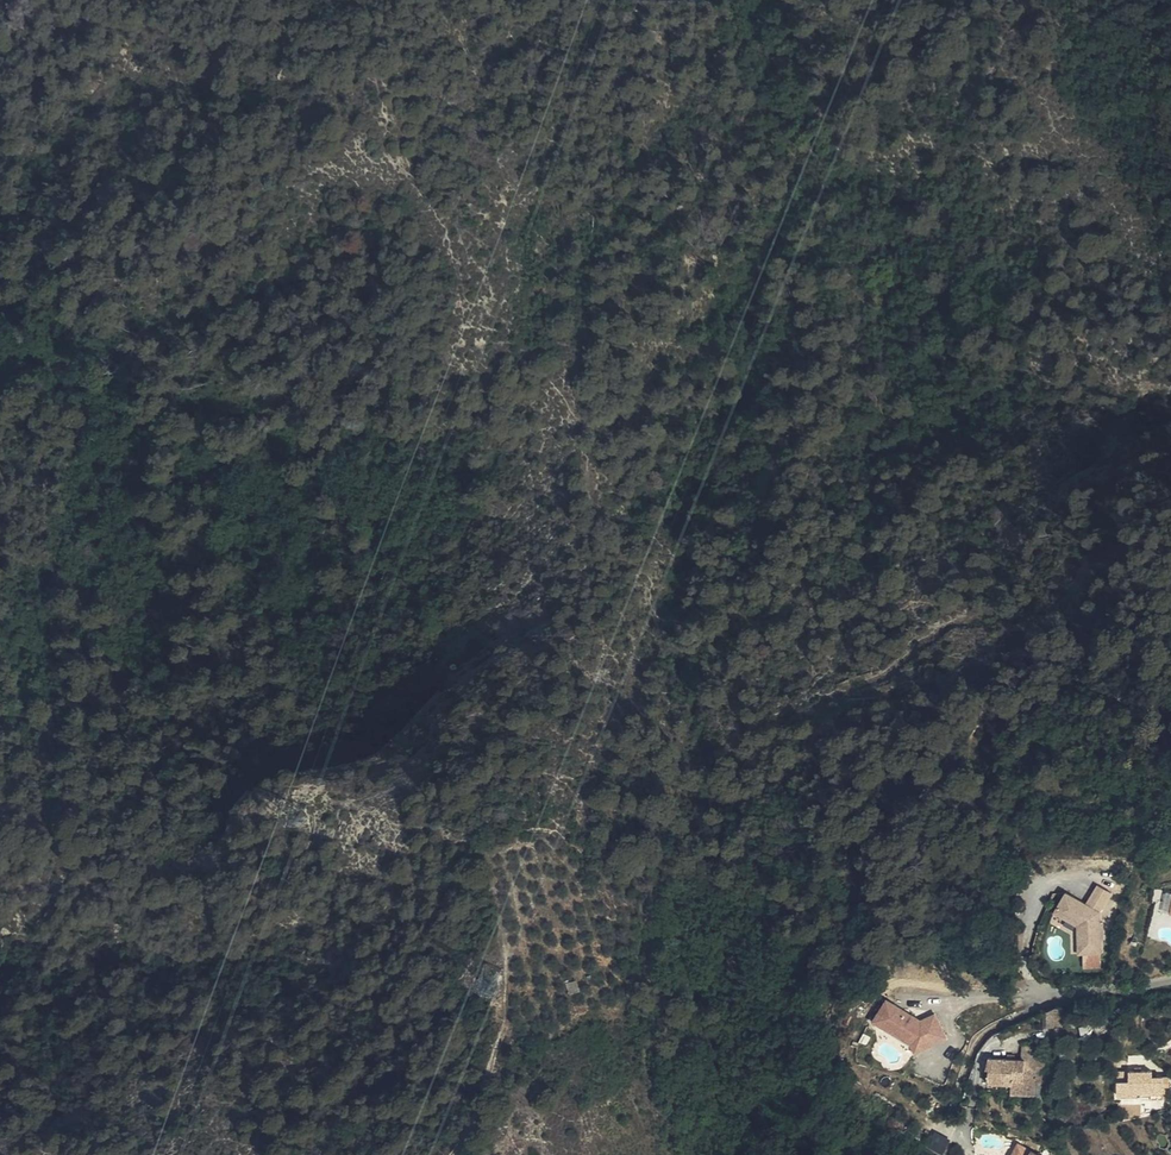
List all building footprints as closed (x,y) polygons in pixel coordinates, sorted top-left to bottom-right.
[(1102,911),(1113,891),(1099,883),(1088,902),(1067,890),(1055,910),(1079,924),(1079,952),(1085,952),(1086,964),(1102,963),(1102,911)] [(1170,904),(1170,889),(1162,887),(1158,908),(1170,910),(1170,904)] [(923,1018),(889,996),(874,1018),(912,1043),(916,1052),(949,1037),(937,1011),(923,1018)] [(1052,1055),(1052,1052),(1053,1042),(1036,1041),(1037,1054),(1052,1055)] [(1071,1067),(1071,1053),(1052,1052),(1052,1055),(1037,1054),(1002,1053),(1002,1064),(1005,1064),(1003,1079),(1024,1081),(1030,1076),(1051,1078),(1053,1067),(1071,1067)] [(1150,1068),(1129,1069),(1129,1078),(1118,1078),(1118,1085),(1115,1085),(1115,1088),(1118,1089),(1118,1092),(1142,1092),(1142,1089),(1151,1089),(1151,1095),(1164,1095),(1164,1081),(1168,1081),(1168,1073),(1150,1073),(1150,1068)] [(952,1136),(937,1128),(930,1141),(946,1149),(952,1136)] [(1024,1143),(1020,1148),(1016,1146),(1012,1154),(1049,1154),(1024,1143)]
